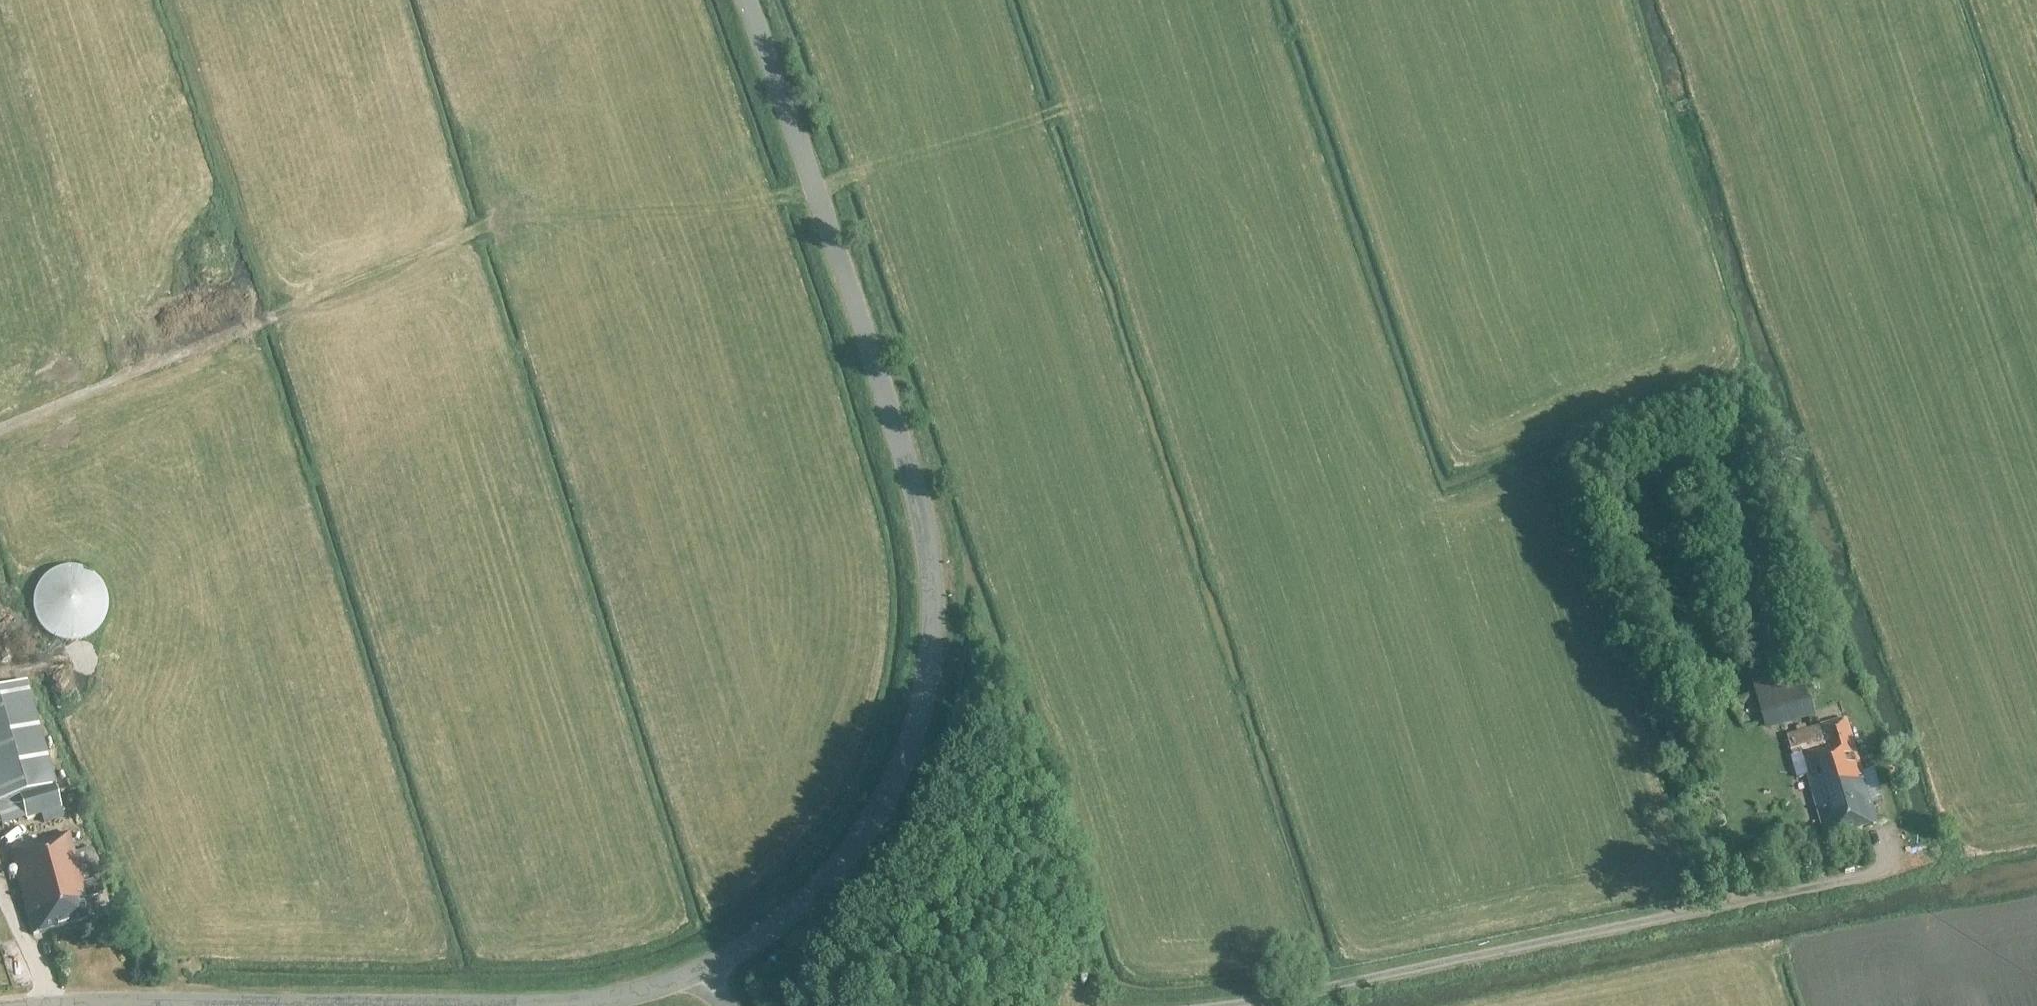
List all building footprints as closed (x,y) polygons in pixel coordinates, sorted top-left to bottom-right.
[(32,610),(35,620),(40,629),(48,636),(57,641),(67,643),(78,642),(88,639),(96,633),(103,624),(107,615),(108,604),(107,594),(103,584),(96,576),(87,570),(78,567),(67,566),(57,569),(48,573),(40,581),(35,589),(32,599),(32,610)] [(14,818),(24,815),(25,819),(41,814),(43,823),(63,817),(25,683),(0,690),(0,824),(1,824),(2,829),(16,825),(14,818)] [(1804,687),(1788,692),(1786,687),(1756,696),(1764,721),(1810,708),(1804,687)] [(1826,839),(1876,825),(1845,720),(1786,737),(1799,779),(1807,777),(1826,839)] [(87,899),(102,894),(91,854),(75,858),(68,834),(9,852),(33,936),(92,918),(87,899)]
